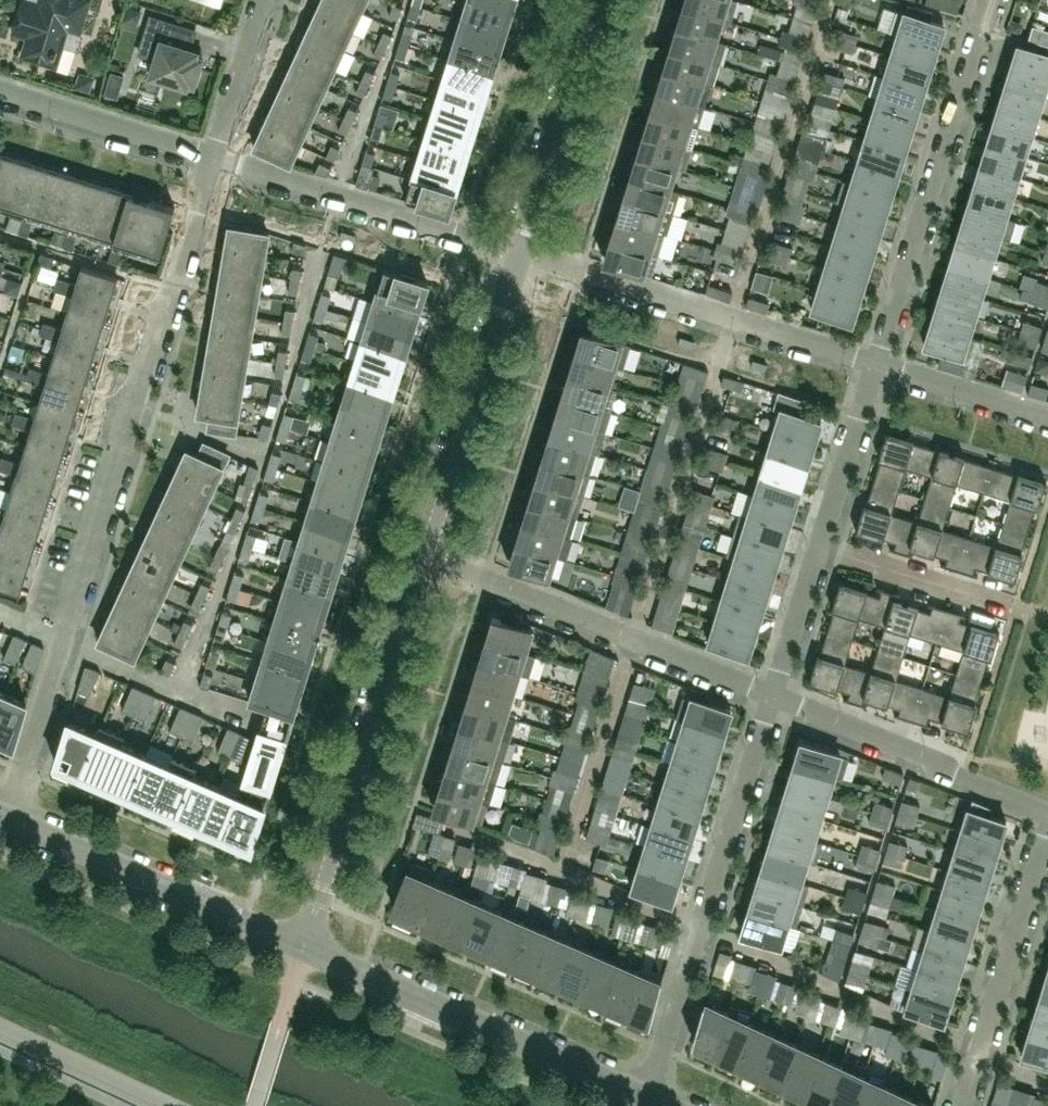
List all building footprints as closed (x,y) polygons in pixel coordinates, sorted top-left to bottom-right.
[(39,1),(35,0),(22,0),(12,32),(27,36),(21,55),(69,70),(90,0),(39,0),(39,1)] [(361,11),(338,0),(322,0),(316,13),(352,30),(361,11)] [(366,0),(338,0),(361,11),(366,0)] [(512,12),(473,0),(468,0),(462,18),(506,32),(512,12)] [(515,0),(473,0),(512,12),(515,0)] [(738,0),(685,0),(683,6),(723,18),(731,21),(738,0)] [(819,0),(808,0),(806,5),(816,9),(819,0)] [(941,7),(957,12),(961,0),(943,0),(941,7)] [(398,19),(402,6),(394,3),(389,15),(398,19)] [(417,19),(421,6),(412,3),(408,16),(417,19)] [(932,10),(908,3),(905,12),(896,10),(890,31),(898,33),(938,46),(945,24),(929,19),(932,10)] [(127,5),(123,19),(137,23),(141,9),(127,5)] [(846,16),(849,9),(838,5),(836,13),(846,16)] [(716,39),(723,18),(683,6),(677,27),(716,39)] [(343,49),(352,30),(316,13),(307,32),(343,49)] [(194,85),(203,56),(197,55),(198,51),(192,49),(198,30),(151,16),(139,54),(155,59),(150,75),(167,80),(165,88),(182,94),(185,86),(187,86),(188,83),(194,85)] [(1011,17),(1006,31),(1019,35),(1022,26),(1019,20),(1011,17)] [(499,52),(506,32),(462,18),(456,38),(499,52)] [(710,60),(716,39),(677,27),(670,48),(710,60)] [(852,33),(838,28),(835,37),(850,41),(852,33)] [(403,30),(399,43),(409,45),(413,33),(403,30)] [(793,48),(797,33),(787,30),(783,45),(793,48)] [(384,31),(379,42),(387,46),(392,34),(384,31)] [(335,68),(343,49),(307,32),(298,51),(335,68)] [(803,51),(808,37),(797,33),(793,48),(803,51)] [(931,67),(938,46),(898,33),(892,54),(931,67)] [(847,50),(850,41),(835,37),(832,46),(847,50)] [(493,72),(499,52),(456,38),(450,58),(493,72)] [(382,57),(387,46),(379,42),(373,54),(382,57)] [(405,58),(409,45),(399,43),(395,55),(405,58)] [(1018,44),(1012,64),(1047,76),(1047,53),(1018,44)] [(771,46),(768,55),(781,59),(784,50),(771,46)] [(720,64),(710,60),(670,48),(664,69),(711,84),(714,85),(720,64)] [(326,87),(335,68),(298,51),(290,70),(326,87)] [(925,88),(931,67),(892,54),(885,76),(925,88)] [(487,92),(493,72),(450,58),(443,78),(487,92)] [(1047,82),(1047,76),(1012,64),(1006,84),(1043,96),(1047,82)] [(367,69),(361,80),(369,84),(375,72),(367,69)] [(705,105),(711,84),(664,69),(657,90),(705,105)] [(317,106),(326,87),(290,70),(281,89),(317,106)] [(391,70),(387,83),(396,86),(400,73),(391,70)] [(836,84),(839,75),(825,71),(822,79),(836,84)] [(780,90),(784,76),(774,72),(769,87),(780,90)] [(790,93),(795,79),(784,76),(780,90),(790,93)] [(918,109),(925,88),(885,76),(878,97),(918,109)] [(481,112),(487,92),(443,78),(437,99),(481,112)] [(834,93),(836,84),(822,79),(819,88),(834,93)] [(364,95),(369,84),(361,80),(356,91),(364,95)] [(393,98),(396,86),(387,83),(383,96),(393,98)] [(1037,116),(1043,96),(1006,84),(999,104),(1037,116)] [(308,125),(317,106),(281,89),(272,108),(308,125)] [(698,127),(705,105),(657,90),(650,112),(698,127)] [(911,131),(918,109),(878,97),(872,118),(911,131)] [(474,132),(481,112),(437,99),(431,118),(474,132)] [(1031,136),(1037,116),(999,104),(993,124),(1031,136)] [(349,106),(344,118),(352,121),(357,110),(349,106)] [(299,144),(308,125),(272,108),(263,127),(299,144)] [(378,110),(374,123),(384,126),(388,113),(378,110)] [(692,148),(698,127),(650,112),(644,133),(692,148)] [(826,117),(811,113),(809,121),(823,126),(826,117)] [(767,132),(771,118),(761,115),(756,129),(767,132)] [(347,133),(352,121),(344,118),(339,129),(347,133)] [(468,152),(474,132),(431,118),(425,138),(468,152)] [(777,136),(781,121),(771,118),(767,132),(777,136)] [(905,152),(911,131),(872,118),(865,139),(905,152)] [(821,135),(823,126),(809,121),(806,130),(821,135)] [(380,138),(384,126),(374,123),(371,135),(380,138)] [(1025,156),(1031,136),(993,124),(987,144),(1025,156)] [(290,163),(299,144),(263,127),(254,147),(290,163)] [(685,169),(692,148),(644,133),(637,154),(677,167),(685,169)] [(462,172),(468,152),(425,138),(419,158),(462,172)] [(898,173),(905,152),(865,139),(859,161),(898,173)] [(334,160),(340,148),(332,144),(326,156),(334,160)] [(1019,176),(1025,156),(987,144),(981,164),(1019,176)] [(372,166),(376,153),(366,150),(362,163),(372,166)] [(17,157),(0,152),(0,204),(3,204),(17,157)] [(670,188),(677,167),(637,154),(631,176),(670,188)] [(813,160),(798,156),(795,164),(810,169),(813,160)] [(25,211),(40,164),(17,157),(3,204),(25,211)] [(456,192),(462,172),(419,158),(412,178),(456,192)] [(753,175),(758,161),(747,158),(743,172),(753,175)] [(327,175),(331,167),(320,161),(316,171),(327,175)] [(764,178),(768,164),(758,161),(753,175),(764,178)] [(892,194),(898,173),(859,161),(852,182),(892,194)] [(374,167),(362,163),(356,184),(368,187),(374,167)] [(48,218),(62,171),(40,164),(25,211),(48,218)] [(807,178),(810,169),(795,164),(793,173),(807,178)] [(1012,196),(1019,176),(981,164),(974,184),(1012,196)] [(70,225),(85,178),(62,171),(48,218),(70,225)] [(680,191),(670,188),(631,176),(624,197),(664,209),(674,212),(680,191)] [(93,232),(107,185),(85,178),(70,225),(93,232)] [(449,213),(456,192),(412,178),(406,199),(449,213)] [(892,194),(852,182),(844,179),(837,201),(845,203),(885,216),(892,194)] [(1006,216),(1012,196),(974,184),(968,204),(1006,216)] [(115,239),(130,192),(107,185),(93,232),(115,239)] [(1029,198),(1047,202),(1047,190),(1032,186),(1029,198)] [(137,246),(152,199),(130,192),(115,239),(137,246)] [(674,212),(664,209),(624,197),(617,218),(657,230),(665,233),(667,233),(674,212)] [(796,211),(799,202),(785,198),(782,207),(796,211)] [(160,254),(175,207),(152,199),(137,246),(160,254)] [(740,218),(745,203),(734,200),(730,214),(740,218)] [(755,206),(745,203),(740,218),(750,221),(755,206)] [(879,237),(885,216),(845,203),(839,224),(879,237)] [(1017,220),(1006,217),(1006,216),(968,204),(962,224),(1000,236),(1010,239),(1017,220)] [(794,220),(796,211),(782,207),(779,215),(794,220)] [(659,254),(665,233),(657,230),(617,218),(611,239),(659,254)] [(28,235),(32,222),(23,219),(19,232),(28,235)] [(872,258),(879,237),(839,224),(832,246),(872,258)] [(994,256),(1000,236),(962,224),(956,244),(994,256)] [(265,254),(269,232),(230,226),(226,247),(265,254)] [(73,249),(77,236),(68,233),(64,246),(73,249)] [(652,276),(659,254),(611,239),(604,261),(652,276)] [(305,253),(306,244),(294,240),(292,250),(305,253)] [(784,253),(786,245),(772,240),(769,249),(784,253)] [(727,260),(732,245),(721,242),(717,257),(727,260)] [(987,276),(994,256),(956,244),(950,264),(987,276)] [(737,263),(742,249),(732,245),(727,260),(737,263)] [(865,279),(872,258),(832,246),(826,267),(865,279)] [(118,263),(122,249),(113,247),(108,260),(118,263)] [(262,275),(265,254),(226,247),(223,268),(262,275)] [(781,262),(784,253),(769,249),(767,257),(781,262)] [(340,276),(346,256),(334,253),(328,272),(340,276)] [(981,296),(987,276),(950,264),(943,284),(981,296)] [(111,300),(119,277),(82,266),(76,283),(58,277),(56,283),(111,300)] [(300,281),(302,268),(293,267),(291,279),(300,281)] [(859,301),(865,279),(826,267),(819,288),(859,301)] [(258,295),(262,275),(223,268),(219,289),(258,295)] [(418,314),(428,282),(385,268),(375,300),(418,314)] [(298,293),(300,281),(291,279),(289,292),(298,293)] [(1033,290),(1047,295),(1047,283),(1037,280),(1033,290)] [(104,323),(111,300),(56,283),(54,289),(73,295),(67,311),(104,323)] [(705,293),(730,300),(733,290),(708,283),(705,293)] [(975,316),(981,296),(943,284),(937,304),(975,316)] [(852,322),(859,301),(819,288),(812,310),(852,322)] [(255,316),(258,295),(219,289),(216,309),(255,316)] [(1033,290),(1030,301),(1047,306),(1047,295),(1033,290)] [(322,292),(318,305),(327,308),(331,295),(322,292)] [(746,305),(767,312),(770,303),(749,296),(746,305)] [(412,334),(418,314),(375,300),(368,320),(412,334)] [(969,336),(975,316),(937,304),(931,324),(969,336)] [(324,320),(327,308),(318,305),(314,317),(324,320)] [(293,322),(295,310),(286,308),(284,320),(293,322)] [(251,336),(255,316),(216,309),(212,330),(251,336)] [(97,345),(104,323),(67,311),(62,328),(44,322),(42,328),(97,345)] [(291,334),(293,322),(284,320),(282,333),(291,334)] [(406,354),(412,334),(368,320),(362,340),(406,354)] [(1024,320),(1021,330),(1039,336),(1042,325),(1024,320)] [(958,371),(969,336),(931,324),(924,345),(944,351),(939,365),(958,371)] [(33,325),(31,331),(40,334),(42,328),(33,325)] [(91,367),(97,345),(42,328),(40,334),(59,339),(53,356),(91,367)] [(248,357),(251,336),(212,330),(209,350),(248,357)] [(624,367),(630,345),(583,330),(576,352),(615,364),(615,365),(624,367)] [(1036,346),(1039,336),(1021,330),(1018,341),(1036,346)] [(309,332),(306,344),(315,347),(319,335),(309,332)] [(399,374),(406,354),(362,340),(356,360),(399,374)] [(311,360),(315,347),(306,344),(302,357),(311,360)] [(286,362),(288,351),(279,349),(278,355),(265,352),(264,359),(277,361),(286,362)] [(245,377),(248,357),(209,350),(205,371),(245,377)] [(1029,366),(1033,355),(1015,350),(1012,361),(1029,366)] [(609,386),(615,365),(615,364),(576,352),(569,373),(609,386)] [(84,390),(91,367),(53,356),(48,372),(30,367),(28,372),(84,390)] [(1035,370),(1047,374),(1047,371),(1047,360),(1038,357),(1035,370)] [(393,394),(399,374),(356,360),(350,380),(393,394)] [(284,376),(286,362),(277,361),(275,374),(284,376)] [(706,379),(708,371),(684,363),(681,372),(706,379)] [(1010,367),(1005,386),(1021,391),(1027,372),(1019,370),(1010,367)] [(16,369),(14,375),(26,378),(28,372),(16,369)] [(241,398),(245,377),(205,371),(202,391),(241,398)] [(77,412),(84,390),(28,372),(26,378),(45,384),(40,401),(77,412)] [(297,372),(293,385),(303,388),(307,375),(297,372)] [(617,388),(609,386),(569,373),(562,394),(602,407),(610,409),(617,388)] [(722,384),(742,390),(745,382),(724,375),(722,384)] [(387,414),(393,394),(350,380),(344,400),(387,414)] [(1042,397),(1046,387),(1031,382),(1028,393),(1042,397)] [(299,400),(303,388),(293,385),(289,397),(299,400)] [(278,405),(281,392),(273,390),(269,403),(278,405)] [(235,433),(241,398),(202,391),(198,413),(211,415),(208,429),(235,433)] [(815,442),(821,420),(802,414),(806,400),(778,391),(773,408),(781,410),(775,430),(815,442)] [(610,409),(602,407),(562,394),(556,416),(595,428),(604,431),(610,409)] [(679,415),(683,401),(673,398),(668,412),(679,415)] [(381,434),(387,414),(344,400),(337,420),(381,434)] [(70,435),(77,412),(40,401),(34,417),(16,412),(14,417),(70,435)] [(689,419),(693,404),(683,401),(679,415),(689,419)] [(285,412),(281,425),(290,428),(294,415),(285,412)] [(736,428),(739,419),(718,412),(715,421),(736,428)] [(589,449),(595,428),(556,416),(549,437),(589,449)] [(63,457),(70,435),(14,417),(12,423),(31,429),(26,446),(63,457)] [(374,454),(381,434),(337,420),(331,440),(374,454)] [(267,439),(272,424),(263,422),(258,437),(267,439)] [(297,430),(290,428),(281,425),(277,437),(286,440),(288,436),(294,438),(297,430)] [(808,464),(815,442),(775,430),(768,451),(808,464)] [(933,475),(941,450),(885,432),(885,434),(888,435),(874,482),(899,490),(906,467),(932,475),(933,475)] [(597,452),(589,449),(549,437),(543,458),(582,471),(590,473),(597,452)] [(368,474),(374,454),(331,440),(325,460),(368,474)] [(665,458),(670,443),(659,440),(655,454),(665,458)] [(214,486),(229,454),(204,442),(199,455),(187,449),(178,469),(214,486)] [(676,461),(680,446),(670,443),(665,458),(676,461)] [(63,457),(26,446),(20,462),(2,456),(0,462),(56,480),(63,457)] [(720,460),(722,451),(708,446),(705,455),(720,460)] [(984,491),(992,465),(941,450),(933,475),(932,475),(925,498),(950,505),(957,483),(984,491)] [(801,485),(808,464),(768,451),(762,473),(801,485)] [(272,452),(268,464),(278,467),(282,455),(272,452)] [(717,468),(720,460),(705,455),(702,464),(717,468)] [(584,494),(590,473),(582,471),(543,458),(536,480),(584,494)] [(362,494),(368,474),(325,460),(319,480),(362,494)] [(56,480),(0,462),(0,469),(17,474),(12,490),(49,502),(56,480)] [(254,482),(259,467),(250,463),(245,479),(254,482)] [(274,480),(278,467),(268,464),(264,477),(274,480)] [(1028,530),(1043,483),(1046,484),(1047,483),(992,465),(984,491),(1010,499),(1003,522),(1028,530)] [(205,505),(214,486),(178,469),(169,488),(205,505)] [(795,506),(801,485),(762,473),(755,494),(795,506)] [(356,513),(362,494),(319,480),(312,500),(356,513)] [(577,516),(584,494),(536,480),(529,501),(577,516)] [(892,512),(899,490),(874,482),(859,529),(856,528),(855,529),(896,542),(894,548),(890,546),(890,548),(913,555),(913,554),(909,552),(911,546),(910,546),(918,521),(918,520),(892,512)] [(652,500),(657,486),(646,483),(642,497),(652,500)] [(662,504),(667,489),(657,486),(652,500),(662,504)] [(196,524),(205,505),(169,488),(160,507),(196,524)] [(706,502),(709,493),(695,489),(692,497),(706,502)] [(49,502),(12,490),(6,507),(0,505),(0,511),(42,524),(49,502)] [(260,492),(256,504),(265,507),(269,495),(260,492)] [(788,527),(795,506),(755,494),(748,515),(788,527)] [(704,511),(706,502),(692,497),(689,506),(704,511)] [(969,537),(943,528),(950,505),(925,498),(918,520),(918,521),(910,546),(911,546),(947,557),(945,564),(941,562),(941,564),(959,569),(969,537)] [(350,533),(356,513),(312,500),(306,520),(350,533)] [(571,537),(577,516),(529,501),(523,522),(562,534),(571,537)] [(261,520),(265,507),(256,504),(252,517),(261,520)] [(240,521),(245,510),(237,506),(232,517),(240,521)] [(188,543),(196,524),(160,507),(151,526),(188,543)] [(42,524),(0,511),(0,518),(3,519),(0,528),(0,536),(35,547),(42,524)] [(782,549),(788,527),(748,515),(740,513),(734,534),(782,549)] [(235,532),(240,521),(232,517),(227,529),(235,532)] [(350,533),(306,520),(300,540),(343,553),(350,533)] [(556,556),(566,559),(573,538),(571,537),(562,534),(523,522),(516,543),(556,556)] [(1014,577),(1028,530),(1003,522),(996,545),(969,537),(959,569),(978,575),(978,574),(974,572),(976,566),(1017,579),(1017,578),(1014,577)] [(639,543),(643,528),(633,525),(629,539),(639,543)] [(179,562),(188,543),(151,526),(143,545),(179,562)] [(649,546),(654,531),(643,528),(639,543),(649,546)] [(696,536),(681,531),(678,540),(693,544),(696,536)] [(247,532),(243,544),(253,547),(257,535),(247,532)] [(775,570),(782,549),(734,534),(727,555),(735,557),(775,570)] [(35,547),(0,536),(0,561),(28,569),(35,547)] [(337,573),(343,553),(300,540),(294,560),(337,573)] [(693,544),(678,540),(676,549),(690,553),(693,544)] [(549,578),(556,556),(516,543),(509,565),(549,578)] [(223,559),(228,547),(220,544),(215,555),(223,559)] [(249,560),(253,547),(243,544),(239,557),(249,560)] [(170,581),(179,562),(143,545),(134,564),(170,581)] [(217,570),(223,559),(215,555),(209,566),(217,570)] [(768,591),(775,570),(735,557),(729,579),(768,591)] [(331,594),(337,573),(294,560),(288,580),(331,594)] [(28,569),(0,561),(0,586),(21,592),(28,569)] [(161,599),(170,581),(134,564),(125,583),(161,599)] [(626,585),(630,570),(620,567),(616,582),(626,585)] [(636,588),(641,574),(630,570),(626,585),(636,588)] [(235,572),(231,584),(240,587),(244,575),(235,572)] [(680,587),(683,578),(668,574),(665,582),(680,587)] [(762,613),(768,591),(729,579),(722,600),(762,613)] [(325,613),(331,594),(288,580),(281,600),(325,613)] [(205,597),(210,585),(202,582),(197,593),(205,597)] [(677,595),(680,587),(665,582),(663,591),(677,595)] [(886,625),(894,599),(894,600),(896,594),(900,595),(901,594),(878,586),(877,588),(881,589),(879,595),(839,582),(838,584),(842,585),(827,632),(852,640),(859,617),(885,625),(886,625)] [(153,618),(161,599),(125,583),(116,602),(153,618)] [(236,600),(240,587),(231,584),(227,597),(236,600)] [(200,608),(205,597),(197,593),(192,604),(200,608)] [(937,641),(947,608),(929,602),(928,604),(933,605),(931,611),(894,600),(894,599),(886,625),(885,625),(878,648),(903,656),(910,633),(937,641)] [(318,633),(325,613),(281,600),(275,620),(318,633)] [(755,634),(762,613),(722,600),(715,622),(755,634)] [(144,637),(153,618),(116,602),(108,621),(144,637)] [(982,680),(996,633),(1000,634),(1000,633),(959,620),(961,614),(965,615),(966,614),(947,608),(937,641),(964,649),(956,672),(982,680)] [(222,611),(218,624),(228,627),(232,614),(222,611)] [(670,620),(655,616),(652,624),(667,629),(670,620)] [(526,651),(533,629),(493,617),(486,639),(526,651)] [(188,635),(193,623),(185,619),(179,631),(188,635)] [(312,653),(318,633),(275,620),(269,640),(312,653)] [(135,657),(144,637),(108,621),(98,641),(135,657)] [(748,656),(755,634),(715,622),(709,643),(748,656)] [(224,640),(228,627),(218,624),(215,637),(224,640)] [(182,646),(188,635),(179,631),(174,642),(182,646)] [(845,662),(852,640),(827,632),(812,679),(809,678),(809,679),(849,692),(848,698),(843,696),(843,698),(866,705),(867,704),(863,702),(865,696),(864,696),(872,671),(871,670),(845,662)] [(15,663),(26,639),(14,633),(4,657),(15,663)] [(536,654),(526,651),(486,639),(480,660),(519,672),(530,675),(536,654)] [(306,673),(312,653),(269,640),(263,660),(306,673)] [(36,671),(44,646),(32,641),(22,665),(36,671)] [(612,664),(615,656),(595,648),(592,657),(612,664)] [(923,687),(896,678),(903,656),(878,648),(871,670),(872,671),(864,696),(865,696),(900,708),(899,714),(894,712),(894,714),(913,719),(923,687)] [(215,667),(219,654),(210,651),(206,664),(215,667)] [(170,674),(175,662),(167,658),(161,670),(170,674)] [(300,693),(306,673),(263,660),(257,680),(300,693)] [(513,693),(519,672),(480,660),(473,681),(513,693)] [(90,695),(100,671),(86,664),(78,690),(90,695)] [(209,688),(213,674),(204,671),(200,685),(209,688)] [(967,727),(982,680),(956,672),(949,695),(923,687),(913,719),(931,725),(932,724),(927,723),(929,717),(970,729),(970,728),(967,727)] [(294,714),(300,693),(257,680),(250,701),(267,706),(268,705),(294,714)] [(506,715),(513,693),(473,681),(467,702),(506,715)] [(122,709),(134,714),(144,690),(133,685),(122,709)] [(589,702),(594,688),(584,685),(579,699),(589,702)] [(600,705),(604,691),(594,688),(589,702),(600,705)] [(156,695),(144,690),(134,714),(146,719),(156,695)] [(27,702),(3,692),(0,700),(0,739),(14,745),(27,702)] [(646,697),(631,693),(628,702),(643,706),(646,697)] [(725,731),(732,709),(692,697),(692,698),(683,695),(677,717),(685,719),(725,731)] [(516,718),(506,715),(467,702),(460,724),(510,739),(516,718)] [(640,715),(643,706),(628,702),(626,710),(640,715)] [(290,726),(294,714),(268,705),(267,706),(263,718),(290,726)] [(170,730),(182,735),(192,711),(181,706),(170,730)] [(204,716),(192,711),(182,735),(194,740),(204,716)] [(270,788),(290,726),(263,718),(257,739),(244,780),(270,788)] [(630,718),(622,732),(636,740),(643,726),(630,718)] [(718,752),(725,731),(685,719),(679,740),(718,752)] [(80,773),(97,733),(68,720),(55,763),(80,773)] [(503,760),(510,739),(460,724),(453,745),(503,760)] [(122,744),(125,737),(100,726),(97,733),(80,773),(104,784),(121,744),(122,744)] [(218,751),(230,756),(240,732),(228,727),(218,751)] [(576,745),(581,730),(570,727),(566,741),(576,745)] [(587,748),(591,733),(581,730),(576,745),(587,748)] [(252,737),(240,732),(230,756),(241,761),(252,737)] [(630,748),(633,740),(618,735),(615,744),(630,748)] [(712,774),(718,752),(679,740),(672,761),(712,774)] [(842,778),(849,757),(851,750),(833,745),(832,750),(801,741),(794,763),(834,775),(842,778)] [(145,754),(122,744),(121,744),(104,784),(128,794),(145,754)] [(627,757),(630,748),(615,744),(612,752),(627,757)] [(497,782),(503,760),(453,745),(447,766),(486,778),(497,782)] [(169,764),(168,764),(145,754),(128,794),(151,804),(169,764)] [(194,775),(197,768),(171,757),(168,764),(169,764),(151,804),(176,815),(193,775),(194,775)] [(705,795),(712,774),(672,761),(665,783),(705,795)] [(827,796),(834,775),(794,763),(788,784),(827,796)] [(497,782),(486,778),(447,766),(440,787),(480,800),(480,799),(488,802),(491,803),(497,782)] [(901,783),(904,773),(889,767),(886,778),(901,783)] [(563,787),(568,773),(557,769),(553,784),(563,787)] [(573,790),(578,776),(568,773),(563,787),(573,790)] [(217,785),(194,775),(193,775),(176,815),(200,826),(217,785)] [(910,775),(906,786),(916,789),(920,779),(910,775)] [(617,791),(619,782),(605,778),(602,786),(617,791)] [(252,848),(270,788),(244,780),(240,795),(240,796),(223,836),(252,848)] [(698,816),(705,795),(665,783),(659,804),(698,816)] [(821,818),(827,796),(788,784),(781,805),(821,818)] [(223,836),(240,796),(240,795),(217,785),(200,826),(223,836)] [(614,799),(617,791),(602,786),(599,795),(614,799)] [(482,823),(488,802),(480,799),(480,800),(440,787),(433,809),(473,822),(473,821),(482,823)] [(902,799),(899,810),(917,815),(920,805),(902,799)] [(876,800),(872,811),(890,816),(893,806),(876,800)] [(1000,841),(1007,820),(989,815),(991,808),(973,800),(971,809),(968,808),(962,829),(1000,841)] [(692,837),(698,816),(659,804),(652,825),(692,837)] [(814,839),(821,818),(781,805),(775,827),(814,839)] [(914,826),(917,815),(899,810),(896,820),(914,826)] [(444,819),(417,811),(413,824),(440,833),(444,819)] [(550,829),(554,815),(544,811),(540,826),(550,829)] [(887,827),(890,816),(872,811),(869,821),(887,827)] [(560,833),(565,818),(554,815),(550,829),(560,833)] [(606,824),(592,820),(586,837),(601,842),(606,824)] [(685,859),(692,837),(652,825),(646,846),(685,859)] [(822,841),(814,839),(775,827),(768,848),(808,860),(816,863),(822,841)] [(535,846),(540,832),(533,829),(528,844),(535,846)] [(994,861),(1000,841),(962,829),(956,849),(994,861)] [(445,834),(439,857),(450,860),(456,837),(445,834)] [(890,839),(887,850),(905,855),(908,845),(890,839)] [(862,842),(859,854),(877,859),(880,848),(862,842)] [(679,880),(685,859),(646,846),(639,868),(679,880)] [(801,881),(808,860),(768,848),(761,869),(801,881)] [(988,881),(994,861),(956,849),(950,869),(988,881)] [(474,873),(485,876),(491,853),(480,850),(474,873)] [(901,866),(905,855),(887,850),(883,860),(901,866)] [(502,856),(491,853),(485,876),(496,879),(502,856)] [(874,869),(877,859),(859,854),(856,863),(874,869)] [(606,871),(610,859),(596,855),(593,867),(606,871)] [(421,922),(432,883),(433,879),(431,879),(433,872),(432,868),(412,862),(410,865),(397,911),(421,922)] [(672,902),(679,880),(639,868),(632,890),(672,902)] [(809,884),(801,881),(761,869),(755,890),(803,905),(809,884)] [(981,901),(988,881),(950,869),(943,889),(981,901)] [(520,894),(530,897),(537,874),(526,871),(520,894)] [(548,877),(537,874),(530,897),(541,900),(548,877)] [(877,879),(874,889),(892,895),(895,884),(877,879)] [(444,931),(455,893),(456,889),(432,883),(421,922),(444,931)] [(849,885),(846,895),(864,901),(867,890),(849,885)] [(889,905),(892,895),(874,889),(871,900),(889,905)] [(975,921),(981,901),(943,889),(937,909),(975,921)] [(565,913),(576,916),(582,893),(572,890),(565,913)] [(796,926),(803,905),(755,890),(748,912),(788,924),(788,923),(796,926)] [(467,941),(478,903),(479,899),(455,893),(444,931),(467,941)] [(593,896),(582,893),(576,916),(586,919),(593,896)] [(861,911),(864,901),(846,895),(843,906),(861,911)] [(490,951),(501,913),(502,909),(478,903),(467,941),(490,951)] [(608,929),(612,911),(596,907),(592,926),(608,929)] [(969,941),(975,921),(937,909),(931,929),(969,941)] [(611,933),(622,936),(628,913),(617,910),(611,933)] [(781,946),(788,924),(748,912),(741,934),(781,946)] [(513,961),(524,923),(525,919),(501,913),(490,951),(513,961)] [(639,916),(628,913),(622,936),(633,939),(639,916)] [(865,919),(862,930),(880,935),(883,924),(865,919)] [(536,971),(546,933),(547,929),(524,923),(513,961),(536,971)] [(836,927),(833,938),(851,943),(854,933),(836,927)] [(963,961),(969,941),(931,929),(925,949),(963,961)] [(877,945),(880,935),(862,930),(859,940),(877,945)] [(559,981),(569,943),(570,939),(546,933),(536,971),(559,981)] [(848,954),(851,943),(833,938),(830,948),(848,954)] [(582,991),(592,952),(593,949),(569,943),(559,981),(582,991)] [(957,981),(963,961),(925,949),(919,969),(957,981)] [(724,975),(731,953),(721,950),(714,972),(724,975)] [(604,1001),(615,962),(616,959),(592,952),(582,991),(604,1001)] [(853,959),(850,969),(868,975),(871,964),(853,959)] [(627,1011),(638,972),(639,969),(615,962),(604,1001),(627,1011)] [(749,990),(759,993),(766,971),(756,968),(749,990)] [(895,990),(907,993),(913,972),(900,968),(895,990)] [(864,985),(868,975),(850,969),(846,979),(864,985)] [(950,1001),(957,981),(919,969),(912,989),(950,1001)] [(777,975),(766,971),(759,993),(770,997),(777,975)] [(650,1021),(662,979),(638,972),(627,1011),(650,1021)] [(794,1011),(805,1014),(812,993),(801,989),(794,1011)] [(944,1021),(950,1001),(912,989),(908,1002),(906,1010),(944,1021)] [(822,996),(812,993),(805,1014),(815,1018),(822,996)] [(891,996),(889,1002),(906,1010),(908,1002),(891,996)] [(1041,996),(1034,1016),(1047,1020),(1047,998),(1041,996)] [(717,1052),(728,1013),(729,1010),(704,1002),(693,1041),(717,1052)] [(822,1023),(838,1025),(840,1010),(824,1008),(822,1023)] [(840,1032),(850,1036),(857,1013),(846,1010),(840,1032)] [(739,1062),(751,1024),(752,1021),(728,1013),(717,1052),(739,1062)] [(867,1017),(857,1013),(850,1036),(861,1039),(867,1017)] [(1034,1016),(1028,1036),(1047,1042),(1047,1020),(1034,1016)] [(762,1073),(774,1035),(775,1031),(751,1024),(739,1062),(762,1073)] [(885,1053),(895,1057),(902,1035),(892,1031),(885,1053)] [(785,1084),(796,1045),(797,1042),(774,1035),(762,1073),(785,1084)] [(913,1038),(902,1035),(895,1057),(906,1060),(913,1038)] [(1022,1056),(1047,1065),(1047,1042),(1028,1036),(1022,1056)] [(807,1094),(819,1056),(820,1052),(796,1045),(785,1084),(807,1094)] [(941,1078),(948,1056),(938,1053),(931,1075),(941,1078)] [(830,1105),(844,1058),(843,1058),(841,1062),(819,1056),(807,1094),(830,1105)] [(864,1077),(868,1065),(844,1058),(830,1105),(833,1105),(855,1105),(864,1077)] [(887,1087),(888,1084),(864,1077),(855,1105),(881,1105),(887,1087)] [(1003,1103),(1010,1081),(1000,1078),(993,1100),(1003,1103)] [(911,1095),(887,1087),(881,1105),(907,1105),(911,1095)] [(933,1105),(919,1101),(922,1090),(913,1087),(911,1095),(907,1105),(933,1105)] [(1045,1099),(1035,1095),(1031,1105),(1043,1105),(1045,1099)]
